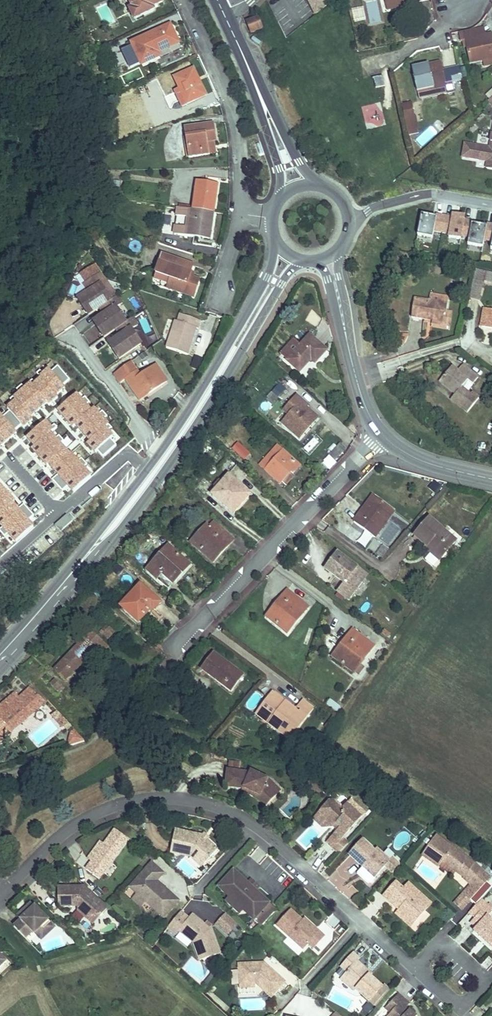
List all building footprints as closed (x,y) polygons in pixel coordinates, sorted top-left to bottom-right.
[(135,19),(154,10),(153,7),(163,2),(161,0),(129,0),(133,8),(130,10),(135,19)] [(316,15),(334,0),(308,0),(316,15)] [(387,11),(414,5),(414,3),(413,0),(408,0),(385,5),(387,11)] [(252,33),(263,29),(258,17),(247,22),(252,33)] [(181,48),(170,25),(132,43),(133,46),(124,50),(123,52),(130,69),(141,64),(142,65),(160,56),(161,58),(181,48)] [(465,41),(470,63),(483,60),(491,58),(491,35),(465,41)] [(251,40),(259,46),(262,43),(253,37),(251,40)] [(93,62),(103,59),(101,51),(91,54),(93,62)] [(491,65),(491,58),(483,60),(485,67),(491,65)] [(441,63),(412,69),(417,91),(430,89),(432,97),(454,92),(452,82),(451,76),(444,78),(442,71),(441,63)] [(442,71),(444,78),(451,76),(452,82),(462,80),(459,67),(442,71)] [(175,92),(183,106),(206,95),(193,69),(175,78),(180,89),(175,92)] [(125,82),(140,79),(138,71),(124,74),(125,82)] [(376,88),(385,86),(383,76),(373,78),(376,88)] [(419,100),(432,97),(430,89),(417,91),(419,100)] [(131,105),(137,102),(134,95),(128,98),(131,105)] [(380,101),(361,106),(366,129),(385,124),(380,101)] [(402,105),(409,135),(418,133),(417,128),(418,128),(416,116),(414,117),(411,103),(402,105)] [(151,118),(159,115),(156,108),(149,110),(151,118)] [(214,123),(184,128),(187,146),(188,146),(190,158),(209,155),(207,143),(217,141),(214,123)] [(486,169),(491,170),(491,134),(490,148),(465,144),(462,157),(487,162),(486,169)] [(209,155),(216,154),(214,142),(207,143),(209,155)] [(112,196),(118,197),(121,182),(114,181),(112,196)] [(193,210),(213,213),(217,185),(197,182),(194,207),(193,210)] [(178,208),(174,234),(210,239),(213,213),(193,210),(179,208),(178,208)] [(442,233),(445,217),(436,215),(436,217),(421,214),(417,235),(432,238),(434,231),(442,233)] [(461,236),(464,220),(464,217),(453,215),(452,218),(445,217),(442,233),(449,234),(449,238),(460,240),(461,236)] [(484,240),(486,226),(472,224),(472,222),(464,220),(461,236),(469,238),(468,245),(483,247),(484,240)] [(487,224),(486,226),(484,240),(491,242),(490,249),(491,249),(491,225),(487,224)] [(128,248),(140,250),(141,241),(130,240),(128,248)] [(162,255),(156,274),(171,279),(169,284),(167,289),(194,297),(199,280),(192,278),(189,277),(190,274),(193,265),(162,255)] [(87,268),(92,275),(98,271),(93,263),(87,268)] [(82,282),(92,275),(87,268),(77,275),(82,282)] [(476,269),(469,299),(479,301),(484,283),(491,285),(491,273),(476,269)] [(117,295),(102,273),(87,283),(92,290),(79,300),(89,315),(99,307),(102,305),(117,295)] [(154,279),(169,284),(171,279),(156,274),(154,279)] [(414,299),(411,317),(428,320),(429,317),(433,318),(432,321),(445,322),(446,312),(448,297),(431,294),(429,301),(414,299)] [(105,314),(94,322),(104,337),(116,329),(117,327),(126,322),(116,308),(123,303),(117,295),(102,305),(107,313),(105,314)] [(481,327),(491,329),(491,310),(484,309),(481,327)] [(432,321),(432,324),(450,327),(452,312),(446,312),(445,322),(432,321)] [(166,348),(188,355),(196,328),(198,329),(200,321),(180,314),(177,321),(175,321),(166,348)] [(121,336),(109,344),(119,359),(141,344),(131,330),(138,325),(133,317),(117,327),(122,334),(121,336)] [(86,331),(90,341),(101,337),(96,326),(86,331)] [(393,334),(397,347),(400,346),(404,343),(408,334),(393,334)] [(281,355),(300,372),(309,362),(308,361),(310,358),(311,359),(315,363),(326,350),(310,336),(301,346),(295,340),(281,355)] [(191,367),(198,370),(203,358),(196,356),(191,367)] [(126,365),(133,374),(137,371),(131,362),(126,365)] [(126,365),(114,374),(121,383),(126,379),(140,400),(166,381),(156,365),(140,376),(137,371),(133,374),(126,365)] [(451,399),(468,413),(479,398),(472,393),(469,396),(461,389),(469,379),(474,383),(478,377),(462,365),(458,371),(452,366),(439,381),(455,394),(451,399)] [(280,397),(285,386),(278,382),(272,393),(280,397)] [(146,406),(155,401),(151,394),(142,399),(146,406)] [(282,423),(299,438),(318,418),(306,407),(307,405),(297,396),(287,407),(295,414),(293,416),(290,414),(289,415),(282,423)] [(284,410),(289,415),(290,414),(293,416),(295,414),(287,407),(284,410)] [(233,449),(244,460),(250,454),(238,443),(233,449)] [(329,455),(335,460),(346,449),(340,444),(329,455)] [(277,446),(260,465),(281,483),(281,482),(291,472),(292,474),(300,466),(277,446)] [(281,482),(286,487),(295,476),(292,474),(291,472),(281,482)] [(212,495),(233,514),(250,495),(229,476),(212,495)] [(354,523),(375,538),(394,511),(373,496),(354,523)] [(429,544),(443,556),(456,541),(429,518),(414,535),(427,546),(429,544)] [(193,545),(213,562),(233,540),(214,522),(209,527),(206,525),(198,534),(201,536),(193,545)] [(191,542),(193,545),(201,536),(198,534),(191,542)] [(425,548),(440,560),(443,556),(429,544),(427,546),(425,548)] [(150,573),(168,589),(190,565),(167,545),(159,555),(163,558),(150,573)] [(337,592),(348,600),(367,575),(338,553),(326,569),(344,583),(337,592)] [(146,569),(150,573),(163,558),(159,555),(146,569)] [(113,571),(118,575),(123,570),(118,565),(113,571)] [(120,607),(139,623),(151,609),(154,611),(161,603),(140,585),(120,607)] [(267,617),(287,633),(308,607),(287,591),(267,617)] [(100,632),(108,640),(116,632),(110,626),(104,632),(102,630),(100,632)] [(353,630),(333,657),(354,672),(360,664),(374,645),(353,630)] [(65,681),(96,648),(101,653),(108,646),(92,631),(54,671),(65,681)] [(202,670),(231,691),(243,675),(232,667),(231,669),(228,666),(229,664),(214,653),(202,670)] [(354,672),(358,675),(364,667),(360,664),(354,672)] [(51,684),(56,690),(60,686),(55,680),(51,684)] [(45,702),(30,688),(20,698),(15,694),(0,707),(0,741),(45,702)] [(269,695),(282,705),(285,702),(272,692),(269,695)] [(268,724),(290,740),(314,708),(303,700),(297,707),(301,709),(299,712),(285,702),(282,705),(269,695),(259,710),(272,719),(268,724)] [(326,704),(338,712),(341,707),(330,699),(326,704)] [(255,714),(268,724),(272,719),(259,710),(255,714)] [(52,716),(62,727),(64,726),(67,730),(71,726),(58,711),(52,716)] [(69,741),(70,746),(85,741),(75,730),(71,733),(69,741)] [(260,795),(268,804),(277,795),(276,794),(265,784),(268,779),(251,771),(250,773),(246,772),(239,771),(240,762),(229,760),(228,769),(227,769),(225,787),(243,789),(244,788),(247,789),(247,788),(252,790),(251,791),(260,795)] [(265,784),(276,794),(279,790),(268,779),(265,784)] [(316,790),(317,791),(319,786),(320,787),(321,783),(310,781),(308,788),(316,790)] [(317,791),(322,795),(328,789),(322,783),(321,783),(320,787),(319,786),(317,791)] [(258,799),(266,806),(268,804),(260,795),(251,791),(252,790),(247,788),(247,789),(244,788),(243,789),(242,791),(258,799)] [(347,803),(355,810),(358,807),(350,800),(347,803)] [(337,830),(336,832),(343,838),(350,831),(348,829),(351,825),(353,827),(365,813),(358,807),(355,810),(347,803),(343,808),(336,801),(329,802),(322,810),(322,816),(334,827),(337,823),(340,827),(337,830)] [(322,827),(334,827),(322,816),(322,810),(313,819),(322,827)] [(86,869),(100,879),(128,839),(115,829),(104,845),(92,861),(86,869)] [(193,854),(204,864),(217,850),(207,840),(202,836),(202,835),(175,830),(171,853),(190,857),(193,854)] [(327,841),(340,853),(348,843),(343,838),(336,832),(327,841)] [(463,894),(470,900),(487,882),(480,876),(484,871),(475,863),(436,835),(422,855),(438,867),(442,862),(456,872),(459,868),(467,873),(464,878),(463,878),(471,885),(463,894)] [(357,873),(368,883),(370,883),(385,867),(390,861),(390,860),(377,848),(375,851),(362,839),(349,854),(363,867),(357,873)] [(88,859),(92,861),(104,845),(100,842),(88,859)] [(190,857),(201,867),(204,864),(193,854),(190,857)] [(385,867),(392,873),(400,864),(392,858),(390,860),(390,861),(385,867)] [(145,870),(157,881),(164,874),(152,863),(145,870)] [(456,872),(464,878),(467,873),(459,868),(456,872)] [(145,902),(163,918),(179,901),(160,884),(158,886),(156,883),(157,882),(157,881),(145,870),(129,887),(137,894),(145,902)] [(233,870),(218,887),(230,898),(243,910),(261,927),(276,910),(256,892),(258,890),(249,881),(247,883),(233,870)] [(480,876),(487,882),(491,878),(484,871),(480,876)] [(249,881),(258,890),(260,888),(250,880),(249,881)] [(399,910),(414,923),(431,903),(409,883),(404,889),(396,882),(383,896),(391,903),(394,900),(402,907),(399,910)] [(77,911),(85,918),(90,912),(96,913),(101,917),(109,908),(84,886),(58,887),(59,908),(73,907),(72,905),(77,905),(77,907),(77,911)] [(132,900),(140,907),(145,902),(137,894),(132,900)] [(454,903),(462,910),(470,900),(463,894),(454,903)] [(226,902),(239,914),(243,910),(230,898),(226,902)] [(391,903),(399,910),(402,907),(394,900),(391,903)] [(470,913),(475,918),(487,905),(482,900),(470,913)] [(14,927),(26,939),(33,932),(35,933),(41,927),(46,932),(53,925),(32,903),(18,917),(21,920),(14,927)] [(491,948),(491,920),(488,917),(491,912),(491,906),(489,903),(488,905),(487,905),(475,918),(470,923),(476,929),(474,931),(483,940),(484,938),(487,940),(485,942),(491,948)] [(276,925),(303,950),(309,944),(314,949),(325,937),(314,927),(312,929),(302,921),(290,910),(276,925)] [(410,927),(414,923),(399,910),(396,914),(410,927)] [(93,925),(101,917),(96,913),(90,912),(85,918),(93,925)] [(181,912),(168,928),(177,935),(179,931),(181,932),(192,942),(193,943),(200,961),(220,953),(211,930),(209,928),(205,925),(192,915),(189,919),(181,912)] [(226,935),(237,924),(225,912),(214,923),(226,935)] [(302,921),(312,929),(314,927),(304,918),(302,921)] [(35,933),(41,940),(55,927),(53,925),(46,932),(41,927),(35,933)] [(176,938),(188,948),(192,942),(181,932),(176,938)] [(355,989),(374,1006),(389,989),(384,985),(382,986),(370,975),(369,975),(368,976),(364,973),(367,970),(357,961),(360,958),(353,952),(341,967),(347,972),(342,977),(355,989)] [(240,978),(240,985),(254,984),(257,984),(271,997),(285,982),(264,963),(262,966),(259,963),(239,964),(240,978)] [(211,975),(215,979),(220,974),(215,970),(210,975),(211,975)] [(204,983),(209,986),(215,979),(211,975),(204,983)] [(340,980),(353,992),(355,989),(342,977),(340,980)] [(374,1006),(377,1008),(391,991),(389,989),(374,1006)] [(399,994),(385,1009),(390,1014),(389,1015),(417,1015),(407,1007),(410,1004),(399,994)]
